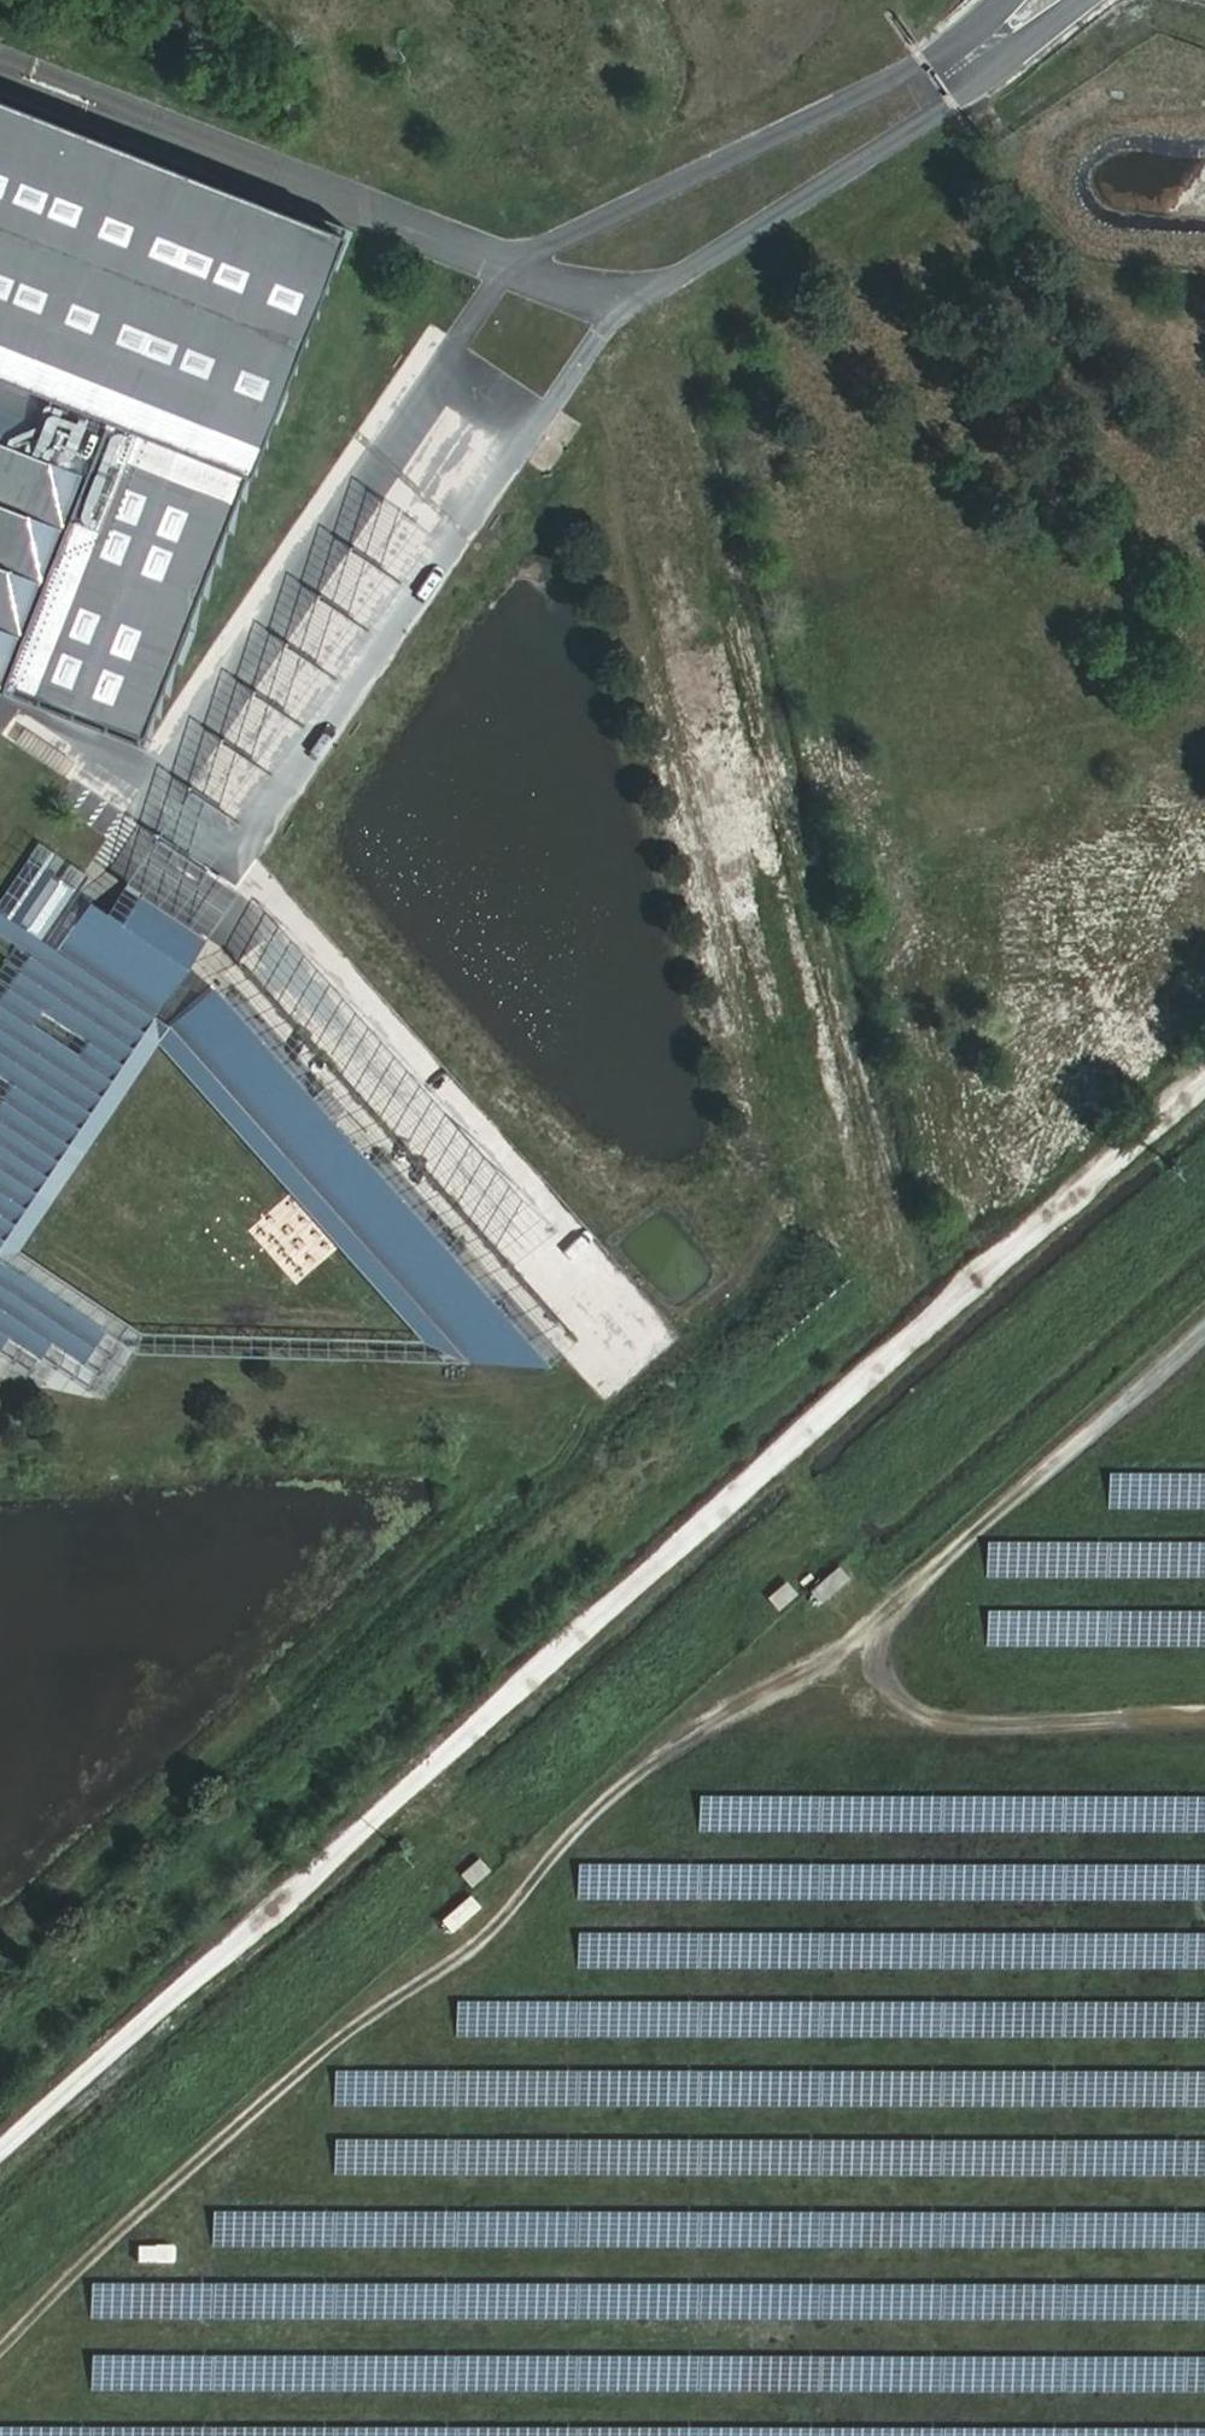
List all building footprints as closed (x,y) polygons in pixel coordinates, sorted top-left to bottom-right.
[(336,251),(0,119),(0,383),(70,411),(87,479),(44,587),(60,656),(23,641),(2,693),(141,748),(336,251)] [(2,693),(23,641),(60,656),(44,587),(87,479),(70,411),(0,383),(0,699),(2,693)] [(13,915),(46,938),(79,890),(47,867),(13,915)] [(125,923),(92,901),(59,948),(156,1015),(208,939),(144,895),(125,923)] [(33,950),(0,998),(0,1244),(147,1027),(33,950)] [(547,1370),(215,989),(172,1025),(470,1366),(547,1370)] [(10,1336),(43,1359),(54,1342),(86,1363),(108,1332),(0,1259),(0,1350),(10,1336)] [(821,1603),(852,1576),(841,1563),(810,1590),(821,1603)] [(787,1579),(766,1598),(779,1612),(799,1593),(787,1579)] [(453,1932),(484,1905),(473,1892),(441,1919),(453,1932)]
